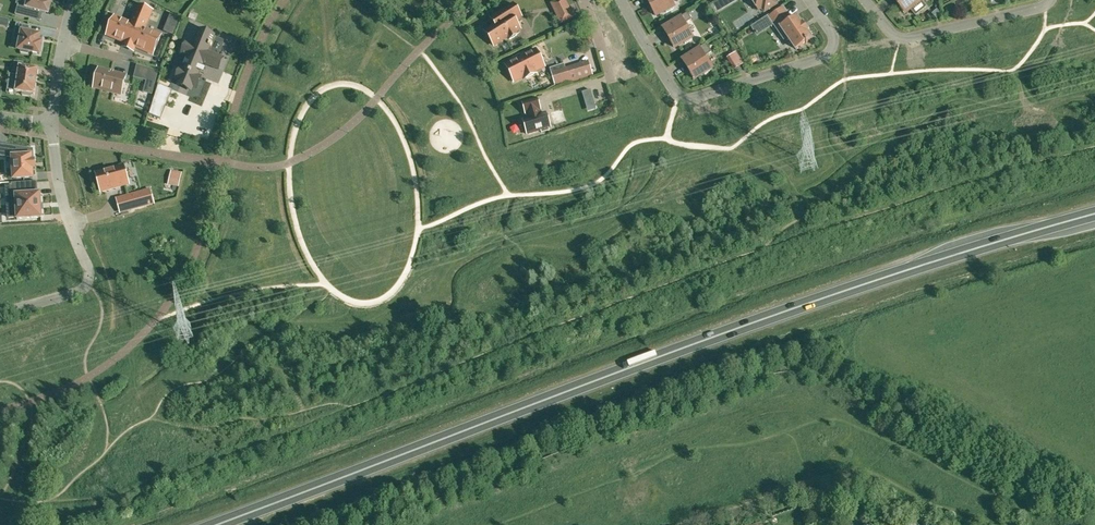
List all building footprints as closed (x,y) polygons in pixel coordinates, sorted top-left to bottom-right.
[(46,0),(28,0),(26,7),(18,5),(15,14),(29,18),(32,9),(48,14),(51,3),(46,1),(46,0)] [(556,13),(561,23),(573,17),(565,0),(557,0),(551,3),(556,13)] [(655,15),(665,10),(666,12),(673,8),(672,6),(674,5),(671,0),(647,0),(655,15)] [(726,7),(722,0),(721,0),(711,6),(715,13),(726,7)] [(775,0),(752,0),(758,10),(762,8),(764,12),(776,4),(774,1),(775,0)] [(904,13),(909,9),(915,16),(926,7),(921,0),(894,0),(904,13)] [(490,18),(494,25),(485,31),(494,46),(508,37),(510,39),(517,35),(515,32),(520,29),(514,21),(521,16),(513,4),(490,18)] [(133,51),(135,47),(153,54),(161,35),(145,29),(152,10),(138,5),(131,23),(115,16),(107,35),(125,43),(123,47),(133,51)] [(955,13),(953,5),(945,7),(948,15),(955,13)] [(769,17),(778,29),(784,39),(787,37),(795,49),(805,42),(806,43),(808,41),(807,41),(811,38),(806,31),(807,30),(802,23),(801,24),(796,16),(791,20),(782,7),(769,17)] [(180,17),(171,13),(163,31),(173,35),(180,17)] [(662,27),(668,38),(674,47),(684,41),(685,44),(692,39),(691,37),(692,36),(684,24),(691,19),(687,13),(680,17),(662,27)] [(16,23),(15,30),(22,31),(18,50),(21,50),(21,52),(28,54),(28,52),(40,54),(42,42),(39,42),(40,35),(29,32),(30,26),(16,23)] [(208,52),(214,37),(199,31),(193,46),(187,43),(182,55),(188,58),(183,70),(181,69),(176,81),(178,82),(177,85),(192,91),(193,88),(195,89),(200,77),(198,76),(203,64),(217,70),(222,58),(208,52)] [(706,43),(682,58),(681,59),(694,78),(703,72),(705,74),(712,70),(710,68),(711,67),(705,56),(711,52),(706,43)] [(523,77),(524,79),(536,73),(535,71),(545,66),(536,49),(527,54),(526,52),(513,58),(514,60),(505,65),(514,82),(523,77)] [(729,56),(736,67),(743,63),(736,52),(729,56)] [(36,84),(37,80),(36,80),(38,70),(38,69),(37,69),(23,67),(23,63),(24,63),(14,61),(14,62),(15,62),(13,71),(14,72),(14,71),(19,72),(16,91),(15,92),(17,92),(22,93),(22,95),(31,97),(32,94),(33,94),(34,95),(34,94),(34,93),(36,84)] [(593,75),(589,64),(581,67),(584,77),(570,81),(567,71),(566,71),(567,71),(570,82),(593,75)] [(566,71),(565,67),(551,72),(555,86),(570,82),(567,71),(566,71)] [(581,67),(567,71),(570,81),(584,77),(581,67)] [(126,76),(98,68),(94,87),(121,95),(126,76)] [(149,69),(146,81),(155,83),(158,71),(149,69)] [(171,93),(157,88),(154,100),(166,105),(171,93)] [(526,114),(527,118),(523,120),(527,134),(541,130),(542,133),(549,130),(548,128),(550,127),(546,113),(539,115),(538,110),(540,110),(537,98),(522,102),(525,114),(526,114)] [(32,160),(31,149),(0,144),(0,155),(12,157),(14,179),(33,178),(32,169),(35,168),(35,160),(32,160)] [(128,184),(123,165),(96,172),(101,192),(128,184)] [(26,184),(26,182),(12,183),(13,185),(13,196),(15,196),(16,195),(16,204),(8,205),(8,218),(17,217),(17,218),(17,219),(41,217),(40,193),(38,193),(26,194),(26,184)] [(154,204),(150,190),(150,189),(127,195),(116,198),(120,213),(131,210),(154,204)]
